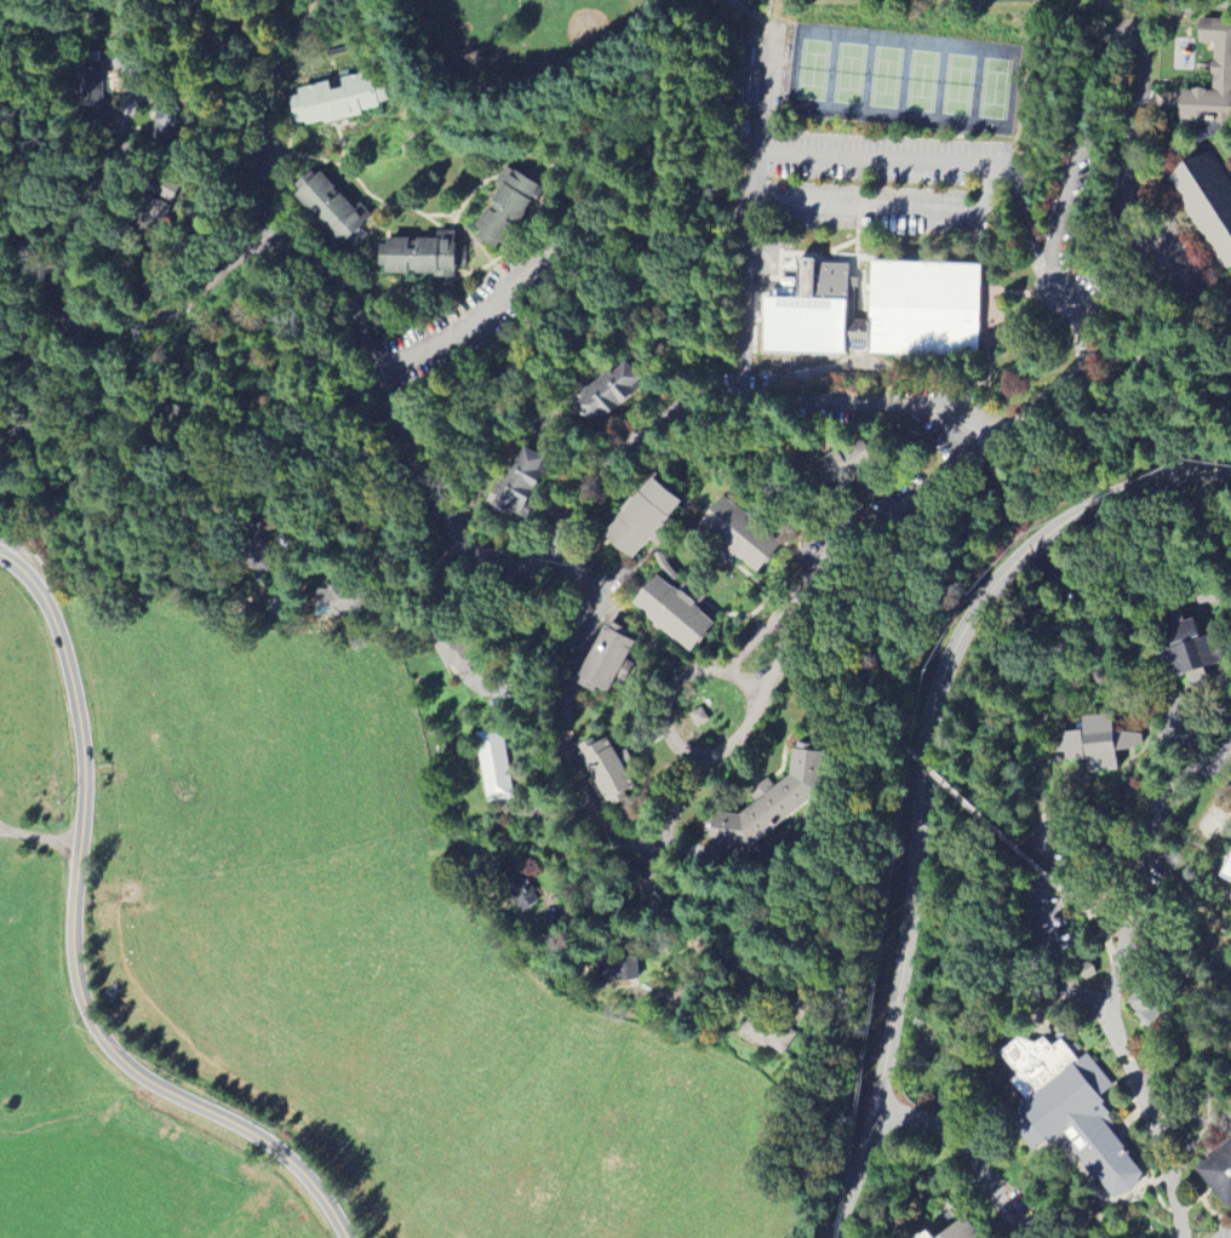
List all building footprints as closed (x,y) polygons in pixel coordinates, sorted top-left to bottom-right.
[(1180,124),(1230,124),(1230,12),(1196,13),(1195,87),(1181,88),(1180,124)] [(101,62),(79,63),(81,107),(103,105),(101,62)] [(294,87),(296,92),(287,94),(293,122),(303,121),(303,125),(321,120),(322,122),(360,113),(359,110),(377,105),(377,103),(388,101),(383,81),(372,84),(370,69),(294,87)] [(153,93),(176,94),(174,138),(151,137),(153,93)] [(1208,145),(1230,181),(1230,262),(1224,266),(1164,174),(1208,145)] [(493,247),(474,235),(477,229),(473,225),(500,185),(494,180),(505,165),(511,170),(513,167),(545,189),(533,207),(531,205),(503,245),(497,241),(493,247)] [(293,183),(309,170),(315,176),(320,171),(353,208),(359,204),(368,216),(336,246),(322,231),(326,228),(294,193),(298,188),(293,183)] [(159,173),(133,224),(154,235),(179,183),(159,173)] [(452,275),(431,275),(431,273),(383,273),(383,265),(376,265),(376,243),(383,243),(383,236),(435,236),(435,230),(452,230),(452,275)] [(848,263),(848,322),(872,322),(871,353),(758,351),(758,297),(797,297),(797,257),(813,257),(813,263),(848,263)] [(870,262),(980,265),(977,353),(871,353),(872,322),(870,262)] [(626,360),(573,401),(591,426),(647,382),(626,360)] [(812,463),(832,499),(904,455),(882,420),(848,440),(830,451),(812,463)] [(481,509),(521,447),(543,459),(533,478),(538,481),(520,514),(509,509),(500,521),(481,509)] [(652,474),(600,534),(630,560),(648,539),(658,548),(674,528),(665,521),(682,500),(652,474)] [(755,572),(779,544),(722,494),(697,523),(715,539),(708,548),(727,564),(735,555),(755,572)] [(235,564),(268,572),(270,560),(264,558),(271,527),(245,521),(235,564)] [(714,623),(695,607),(704,597),(683,579),(675,590),(657,574),(631,603),(688,652),(714,623)] [(319,581),(317,615),(368,617),(370,583),(319,581)] [(1166,626),(1191,617),(1198,636),(1216,634),(1223,661),(1203,667),(1208,681),(1189,688),(1185,676),(1161,686),(1150,654),(1168,647),(1166,626)] [(605,692),(595,686),(591,690),(577,683),(580,677),(577,676),(605,626),(632,641),(605,692)] [(1186,752),(1206,736),(1177,701),(1158,717),(1186,752)] [(689,713),(697,728),(710,721),(702,707),(689,713)] [(1081,717),(1111,712),(1113,727),(1141,735),(1144,747),(1113,752),(1117,772),(1084,776),(1080,756),(1064,758),(1063,730),(1080,729),(1081,717)] [(477,735),(500,733),(511,797),(488,801),(477,735)] [(607,735),(596,741),(594,737),(578,745),(582,752),(578,755),(605,802),(609,799),(613,806),(634,793),(630,786),(634,784),(607,735)] [(823,753),(788,749),(785,775),(735,814),(710,812),(706,844),(746,849),(818,795),(823,753)] [(1218,876),(1230,849),(1230,883),(1218,876)] [(521,910),(536,899),(516,871),(500,881),(521,910)] [(639,956),(598,958),(599,981),(640,980),(639,956)] [(1128,1002),(1153,976),(1175,999),(1149,1026),(1132,1009),(1128,1002)] [(735,1033),(754,1007),(790,1031),(775,1053),(767,1047),(763,1051),(735,1033)] [(1087,1054),(1111,1085),(1098,1095),(1103,1102),(1101,1106),(1105,1112),(1099,1117),(1123,1147),(1121,1150),(1143,1174),(1130,1191),(1110,1198),(1064,1144),(1064,1140),(1060,1139),(1050,1144),(1047,1142),(1031,1151),(1020,1140),(1025,1131),(1027,1124),(1029,1119),(1031,1112),(1034,1106),(1037,1097),(1000,1051),(1017,1038),(1034,1045),(1042,1038),(1049,1048),(1060,1041),(1077,1062),(1087,1054)] [(1193,1168),(1230,1138),(1230,1203),(1224,1209),(1193,1168)] [(971,1231),(977,1237),(945,1237),(947,1231),(961,1221),(971,1231)]
